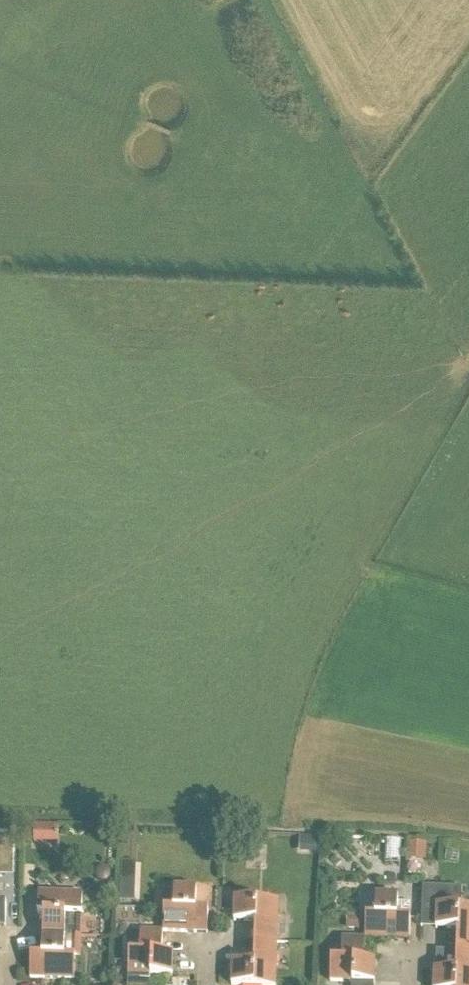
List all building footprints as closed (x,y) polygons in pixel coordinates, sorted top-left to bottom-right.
[(39,823),(40,842),(62,841),(62,822),(39,823)] [(408,842),(407,858),(426,859),(427,843),(408,842)] [(107,881),(111,877),(111,873),(111,872),(109,868),(106,866),(102,866),(99,867),(97,870),(97,872),(97,876),(101,880),(107,881)] [(121,895),(135,895),(135,884),(121,884),(121,895)] [(438,886),(438,885),(423,885),(421,926),(436,927),(458,928),(457,949),(468,949),(468,906),(462,906),(463,887),(438,886)] [(165,908),(164,931),(208,932),(209,910),(196,909),(197,888),(175,887),(174,908),(165,908)] [(43,934),(82,936),(82,935),(81,935),(83,893),(39,891),(38,913),(44,914),(43,934)] [(366,915),(365,938),(410,939),(411,917),(397,916),(398,894),(376,894),(375,915),(366,915)] [(255,941),(277,942),(279,899),(235,898),(234,918),(256,919),(255,941)] [(362,917),(348,916),(347,929),(362,929),(362,917)] [(164,931),(141,930),(140,951),(129,951),(128,984),(150,984),(150,974),(173,975),(174,953),(162,952),(164,931)] [(81,958),(82,936),(43,934),(42,955),(31,955),(30,977),(75,979),(76,958),(81,958)] [(365,959),(365,938),(343,937),(342,958),(331,958),(330,980),(375,981),(376,959),(365,959)] [(277,942),(255,941),(254,963),(233,962),(232,984),(251,984),(276,984),(277,942)] [(457,949),(456,970),(435,969),(434,984),(468,984),(468,949),(457,949)]
